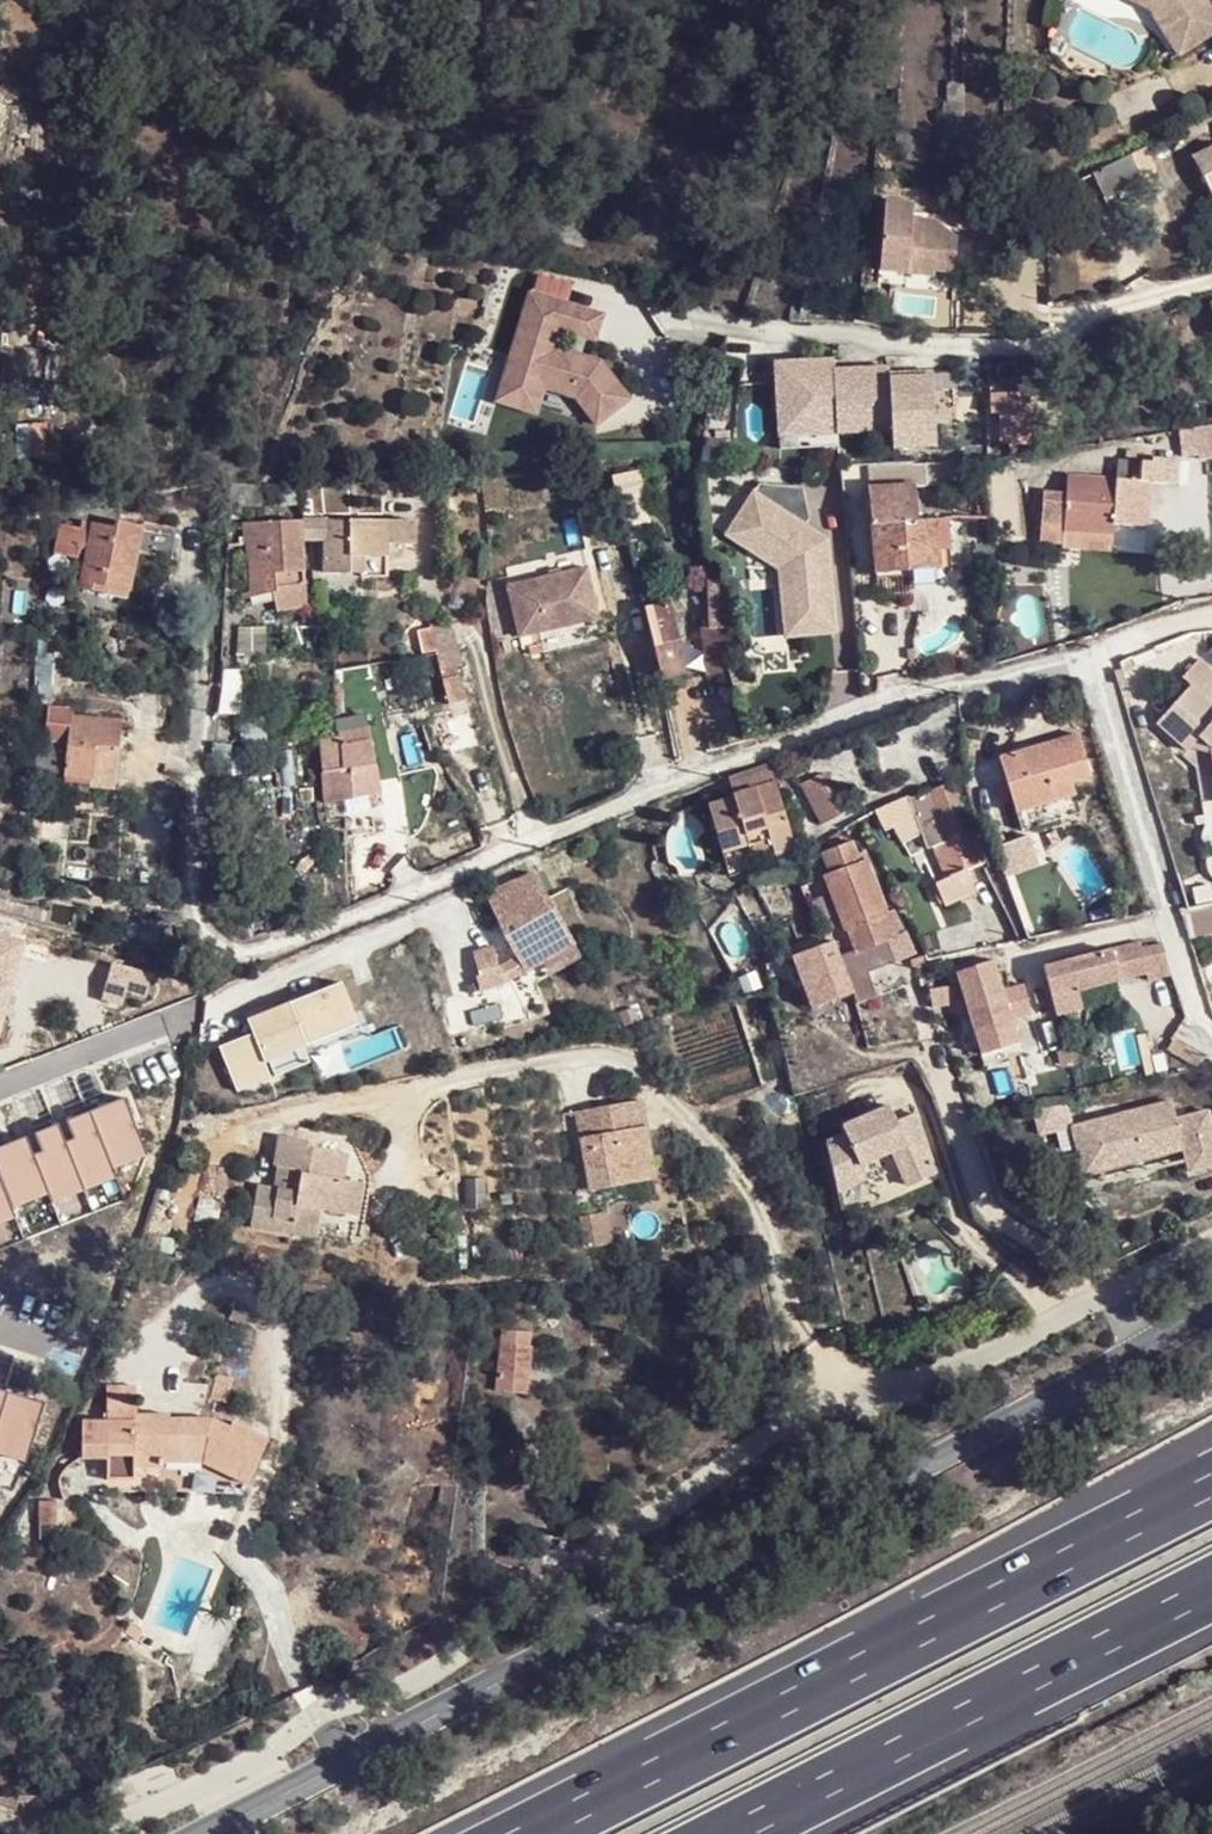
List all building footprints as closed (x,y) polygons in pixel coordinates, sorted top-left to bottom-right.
[(1162,26),(1173,21),(1164,0),(1150,0),(1148,1),(1162,26)] [(1173,21),(1162,26),(1175,47),(1179,47),(1211,26),(1211,7),(1208,0),(1164,0),(1173,21)] [(1198,153),(1210,175),(1201,179),(1210,194),(1211,192),(1211,146),(1198,153)] [(1127,153),(1087,170),(1100,195),(1138,175),(1127,153)] [(1198,153),(1190,157),(1201,179),(1210,175),(1198,153)] [(915,205),(887,201),(878,269),(931,276),(932,270),(933,262),(953,264),(956,240),(935,221),(924,219),(923,226),(912,224),(913,219),(915,205)] [(953,264),(933,262),(932,270),(952,273),(953,264)] [(555,349),(561,330),(595,341),(603,316),(568,305),(529,293),(522,317),(497,401),(536,413),(544,387),(577,397),(597,423),(626,399),(599,362),(588,359),(555,349)] [(812,356),(766,359),(771,434),(884,428),(880,371),(879,362),(813,366),(812,356)] [(924,369),(880,371),(884,428),(885,447),(922,445),(920,409),(926,408),(924,369)] [(1024,390),(981,390),(982,421),(992,422),(993,439),(1025,439),(1024,390)] [(1189,428),(1193,462),(1211,460),(1211,424),(1189,428)] [(1070,525),(1070,528),(1117,528),(1117,523),(1146,522),(1149,483),(1170,484),(1168,451),(1151,451),(1148,458),(1129,458),(1130,478),(1070,476),(1070,525)] [(727,521),(732,541),(739,546),(774,567),(786,574),(792,633),(832,629),(823,550),(801,537),(803,534),(795,529),(803,516),(795,484),(751,482),(727,521)] [(877,571),(909,570),(938,567),(937,543),(946,542),(944,519),(915,521),(912,488),(873,488),(877,571)] [(1070,494),(1047,493),(1047,525),(1070,525),(1070,494)] [(127,522),(109,516),(90,583),(139,596),(150,552),(185,561),(194,533),(130,516),(127,522)] [(300,544),(303,519),(254,516),(253,570),(276,571),(298,571),(300,544)] [(303,519),(300,544),(308,544),(316,545),(319,570),(345,572),(348,552),(359,574),(384,575),(388,546),(414,548),(415,521),(303,519)] [(727,521),(720,534),(732,541),(727,521)] [(1116,551),(1117,528),(1070,528),(1071,551),(1116,551)] [(786,574),(774,567),(781,634),(792,633),(786,574)] [(939,582),(938,567),(909,570),(908,583),(939,582)] [(298,571),(276,571),(277,608),(293,611),(296,599),(298,571)] [(584,571),(504,588),(515,638),(594,621),(584,571)] [(727,626),(727,580),(719,580),(703,579),(704,631),(696,632),(704,675),(724,670),(720,654),(721,653),(721,626),(727,626)] [(667,605),(646,608),(660,675),(682,671),(667,605)] [(417,630),(420,651),(459,648),(457,630),(444,631),(442,613),(424,613),(425,630),(417,630)] [(1156,723),(1186,753),(1196,742),(1201,737),(1211,748),(1211,702),(1211,701),(1211,673),(1200,662),(1183,678),(1191,687),(1156,723)] [(65,711),(39,708),(38,741),(60,744),(59,774),(85,778),(86,787),(110,790),(114,721),(64,717),(65,711)] [(332,739),(311,743),(323,802),(377,790),(364,714),(330,720),(332,739)] [(1070,738),(992,761),(1001,788),(1003,788),(1005,791),(1005,803),(1007,815),(1065,799),(1061,786),(1083,780),(1070,738)] [(793,846),(770,761),(728,777),(733,796),(743,839),(748,857),(793,846)] [(819,774),(799,785),(821,824),(841,813),(819,774)] [(706,803),(733,796),(728,777),(702,787),(706,803)] [(952,781),(933,789),(944,819),(950,838),(969,831),(952,781)] [(715,846),(743,839),(733,796),(706,803),(715,846)] [(921,833),(919,828),(914,813),(897,819),(903,839),(921,833)] [(946,876),(967,868),(980,864),(969,831),(950,838),(944,819),(919,828),(921,833),(926,847),(935,844),(946,876)] [(921,833),(903,839),(909,853),(926,847),(921,833)] [(828,874),(822,876),(844,930),(853,955),(856,954),(863,971),(912,951),(906,934),(896,910),(889,912),(866,854),(860,857),(853,839),(819,852),(828,874)] [(934,880),(946,876),(935,844),(926,847),(909,853),(920,885),(934,880)] [(943,906),(976,894),(967,868),(946,876),(934,880),(943,906)] [(537,873),(488,894),(507,939),(518,956),(529,971),(546,961),(579,942),(537,873)] [(1178,907),(1185,931),(1211,925),(1211,908),(1210,901),(1178,907)] [(1138,940),(1041,967),(1054,1015),(1082,1007),(1077,991),(1147,972),(1138,940)] [(579,942),(546,961),(553,974),(587,955),(579,942)] [(829,943),(814,949),(821,964),(835,958),(829,943)] [(494,947),(477,952),(484,976),(481,977),(485,990),(508,983),(502,967),(494,947)] [(814,949),(788,960),(810,1012),(850,995),(835,958),(821,964),(814,949)] [(19,955),(0,950),(0,1022),(19,955)] [(518,956),(502,967),(508,983),(529,971),(518,956)] [(994,959),(954,972),(981,1055),(1018,1043),(1011,1019),(1030,1014),(1017,974),(1000,980),(994,959)] [(146,977),(111,965),(104,985),(140,997),(146,977)] [(253,1031),(219,1043),(235,1089),(269,1076),(264,1060),(303,1046),(359,1026),(343,982),(248,1017),(253,1031)] [(950,985),(929,989),(932,1009),(953,1006),(950,985)] [(303,1046),(264,1060),(269,1076),(309,1062),(303,1046)] [(0,1147),(0,1219),(147,1159),(122,1097),(0,1147)] [(643,1099),(574,1111),(587,1197),(655,1185),(643,1099)] [(1072,1127),(1076,1149),(1094,1144),(1100,1171),(1184,1149),(1187,1161),(1211,1154),(1211,1134),(1206,1112),(1176,1120),(1171,1101),(1072,1127)] [(818,1158),(836,1194),(866,1180),(859,1167),(890,1153),(898,1170),(927,1157),(908,1117),(887,1127),(879,1110),(833,1131),(840,1148),(818,1158)] [(294,1139),(266,1137),(263,1165),(273,1166),(271,1190),(245,1188),(242,1227),(285,1230),(286,1204),(337,1208),(340,1176),(332,1176),(334,1149),(294,1146),(294,1139)] [(1094,1144),(1076,1149),(1082,1175),(1100,1171),(1094,1144)] [(1187,1161),(1191,1172),(1211,1167),(1211,1154),(1187,1161)] [(927,1157),(898,1170),(906,1187),(935,1174),(927,1157)] [(581,1216),(583,1246),(608,1244),(606,1214),(581,1216)] [(532,1347),(497,1344),(493,1391),(528,1394),(532,1347)] [(44,1405),(0,1390),(0,1467),(21,1474),(44,1405)] [(134,1467),(162,1468),(162,1463),(205,1463),(245,1484),(269,1438),(233,1421),(230,1427),(209,1415),(168,1416),(167,1412),(135,1413),(135,1399),(107,1398),(105,1423),(82,1421),(82,1462),(105,1464),(107,1479),(134,1480),(134,1467)] [(240,1494),(245,1484),(205,1463),(162,1463),(162,1468),(161,1474),(240,1494)]
